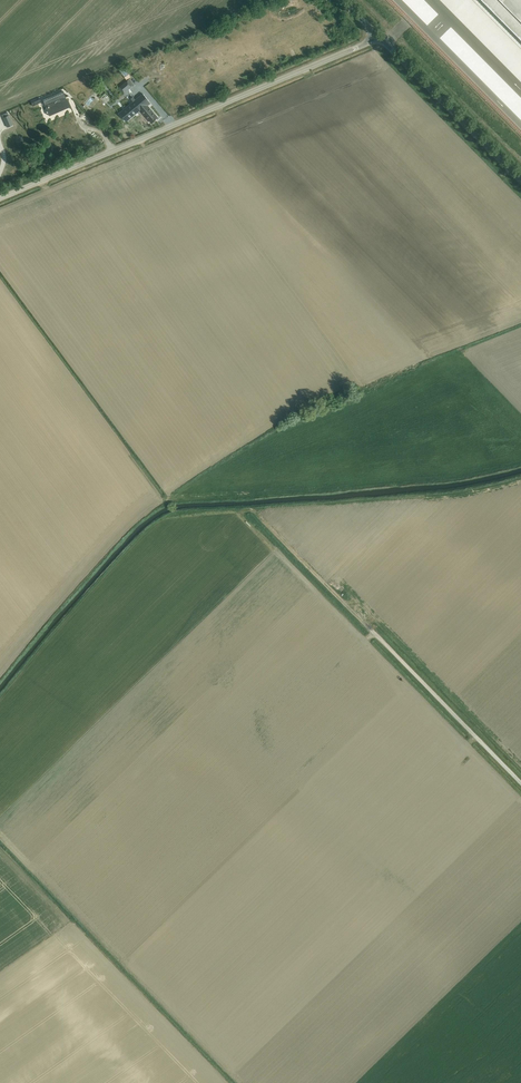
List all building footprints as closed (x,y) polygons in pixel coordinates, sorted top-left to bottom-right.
[(508,27),(520,39),(520,0),(482,0),(508,27)] [(123,68),(119,71),(126,79),(130,76),(123,68)] [(125,82),(118,88),(123,93),(130,87),(132,86),(134,84),(130,79),(128,81),(127,80),(125,82)] [(51,96),(43,100),(44,103),(45,106),(46,106),(47,105),(47,107),(50,106),(51,107),(51,109),(53,112),(53,113),(53,112),(58,111),(59,110),(60,110),(59,109),(59,108),(60,108),(62,107),(63,107),(63,108),(69,106),(70,107),(67,99),(65,99),(65,98),(66,97),(65,94),(63,91),(51,96)] [(136,100),(133,97),(131,98),(134,101),(119,113),(126,121),(141,109),(152,122),(158,117),(147,105),(151,102),(143,93),(143,94),(136,100)] [(13,125),(9,115),(3,118),(7,127),(13,125)]
